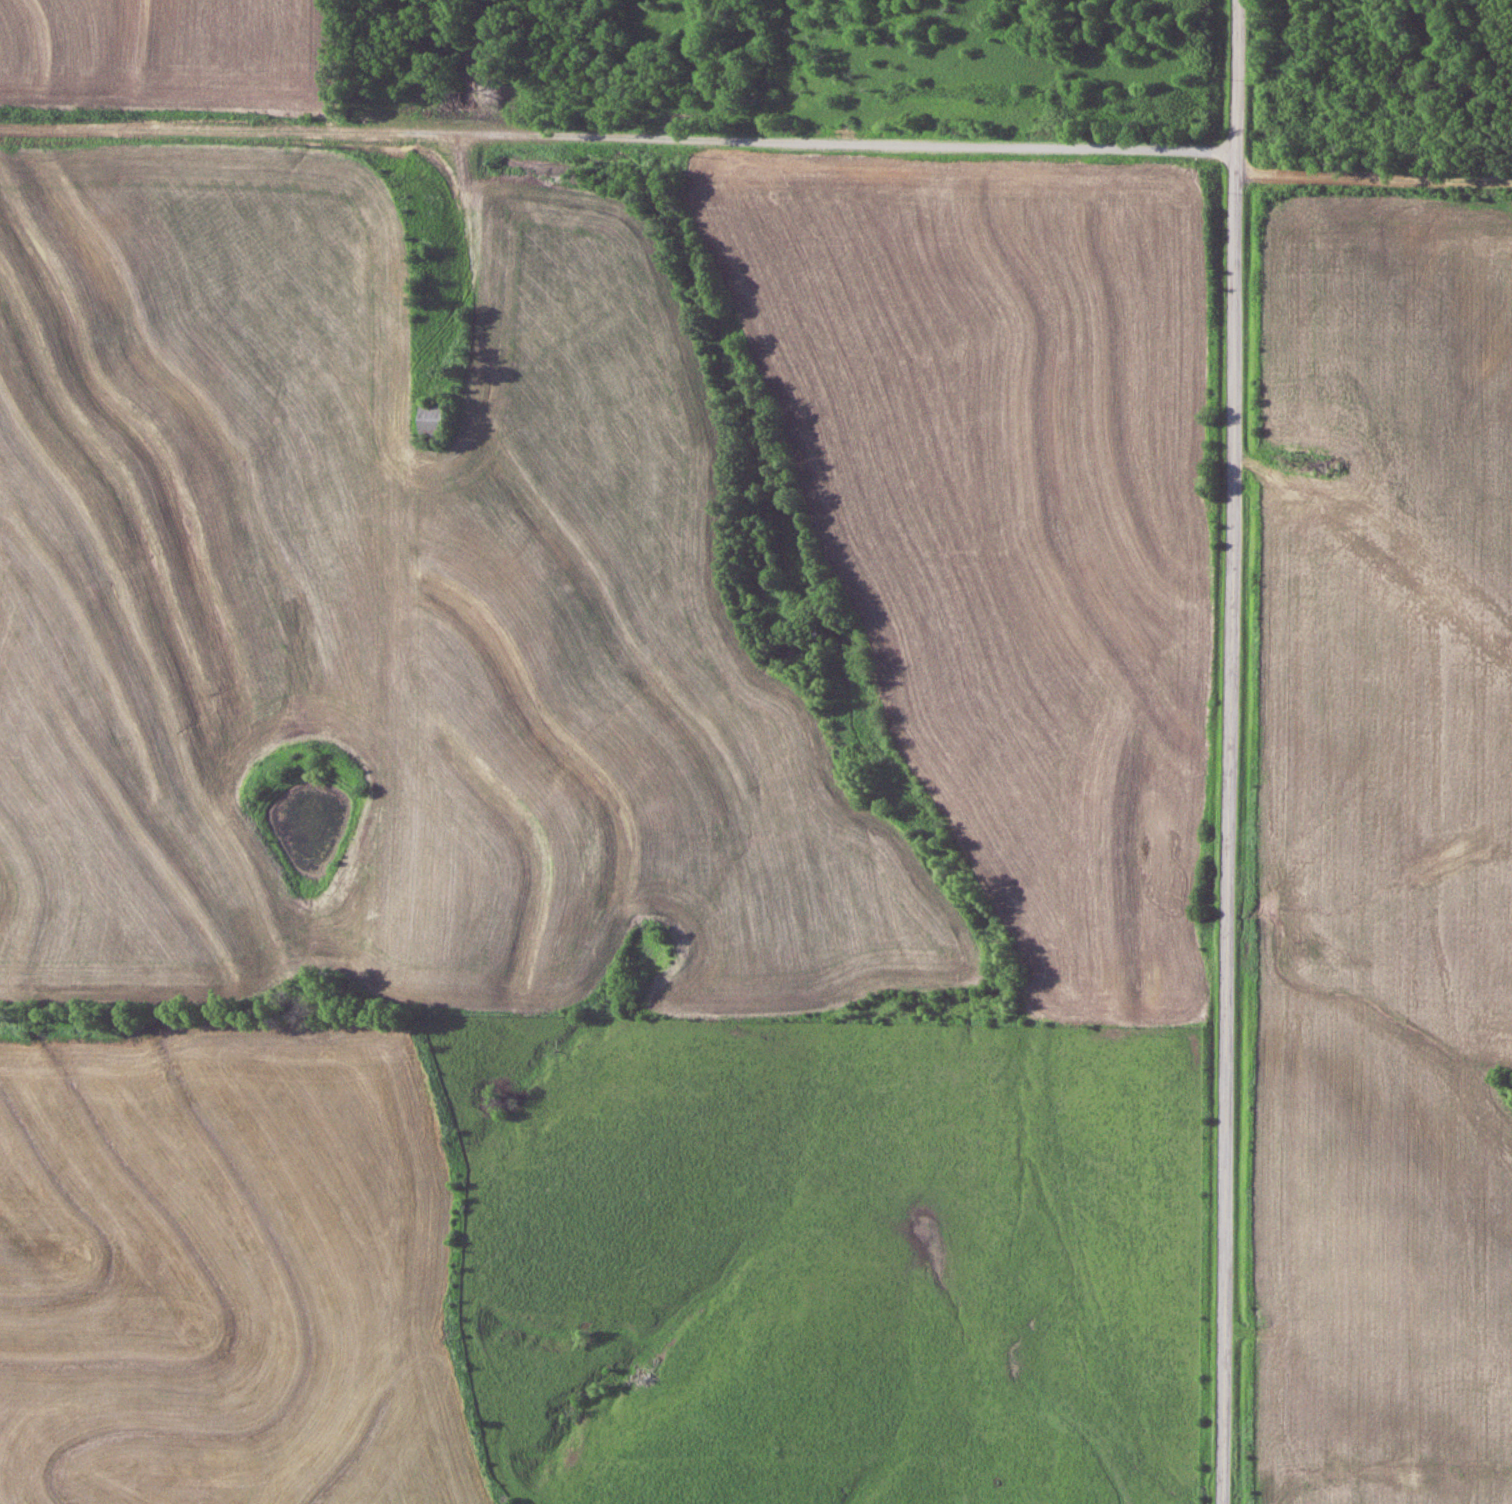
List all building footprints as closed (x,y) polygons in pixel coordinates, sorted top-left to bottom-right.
[(422,441),(447,441),(447,400),(422,400),(422,441)] [(1411,526),(1400,526),(1400,543),(1411,543),(1411,526)]
